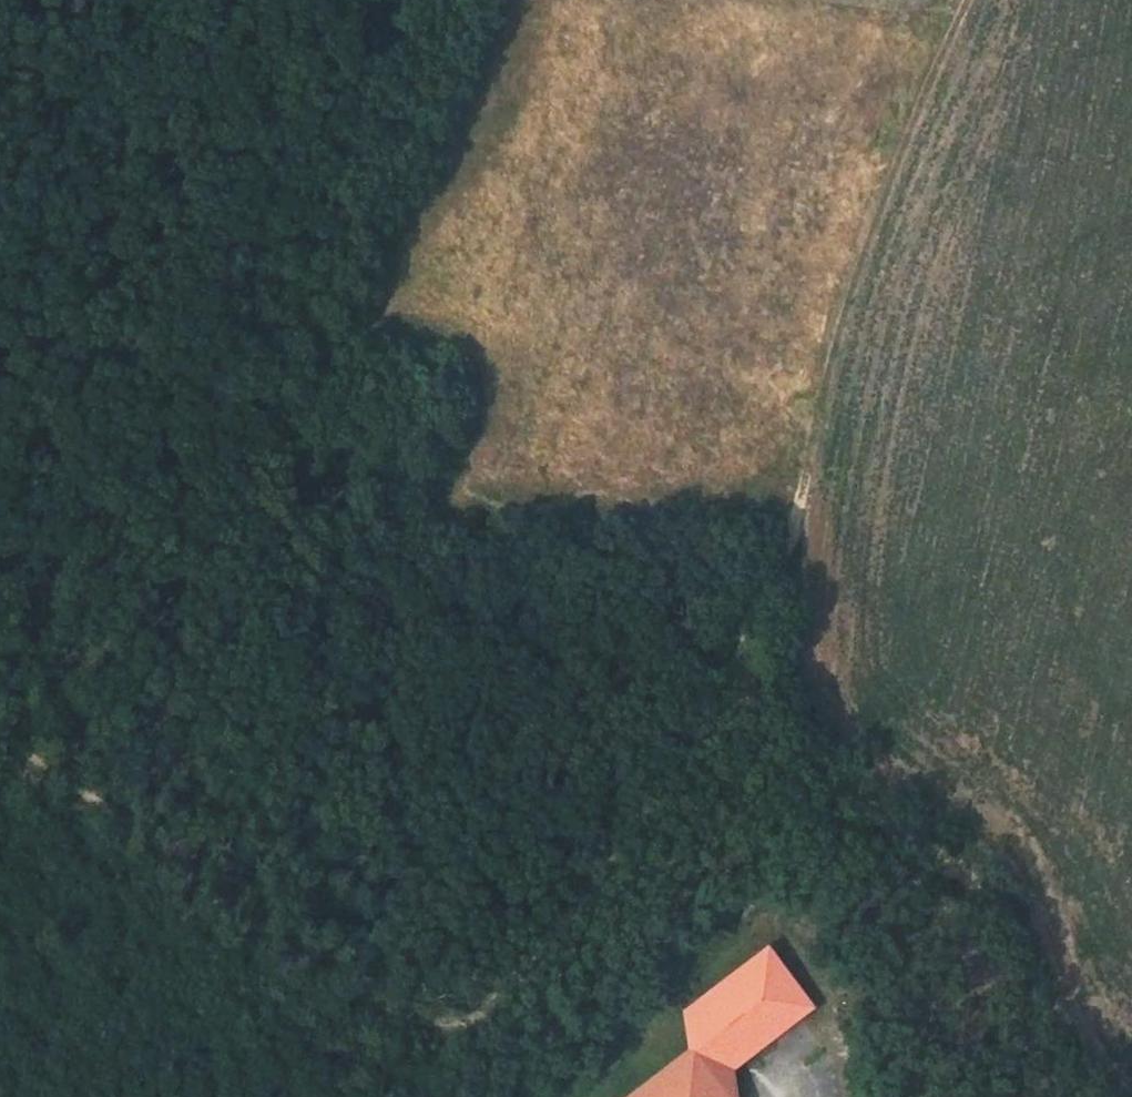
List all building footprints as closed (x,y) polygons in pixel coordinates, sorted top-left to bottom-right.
[(760,1096),(767,1096),(846,1035),(803,981),(723,1042),(723,1084),(760,1096)] [(723,1084),(707,1096),(760,1096),(723,1084)]
